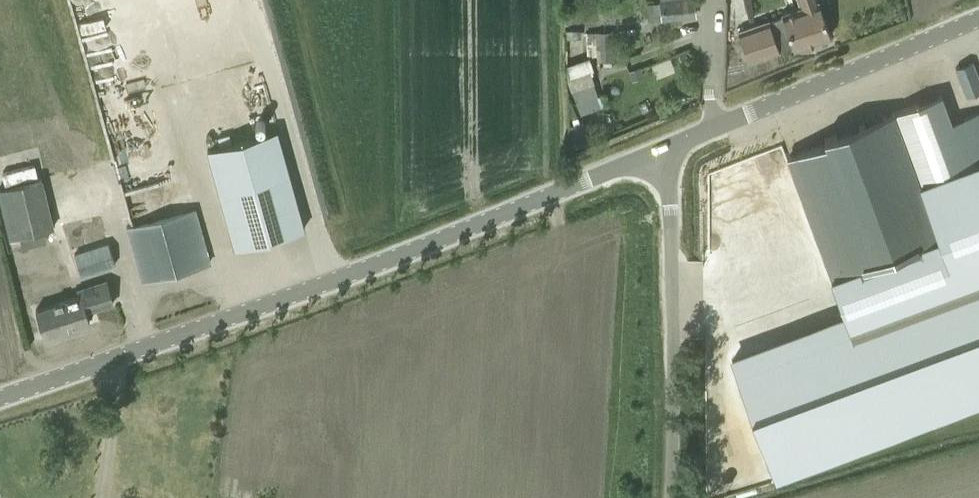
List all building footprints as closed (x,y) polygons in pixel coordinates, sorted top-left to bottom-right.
[(660,1),(662,18),(695,15),(693,0),(673,0),(672,0),(661,1),(660,1)] [(748,61),(793,46),(794,48),(830,36),(818,0),(799,0),(801,6),(782,13),(783,16),(738,31),(748,61)] [(588,57),(572,62),(575,73),(568,76),(582,116),(605,108),(588,57)] [(967,97),(978,92),(978,80),(972,61),(955,68),(967,97)] [(640,66),(628,71),(632,80),(643,76),(640,66)] [(893,112),(919,183),(978,161),(978,111),(951,122),(941,95),(893,112)] [(825,142),(790,155),(833,273),(938,234),(919,183),(893,112),(824,138),(825,142)] [(304,228),(277,130),(207,150),(234,248),(304,228)] [(729,174),(763,284),(822,266),(787,156),(729,174)] [(3,184),(14,235),(60,225),(48,174),(3,184)] [(210,262),(195,210),(127,230),(141,281),(210,262)] [(73,255),(81,276),(116,264),(109,242),(106,243),(103,233),(92,237),(95,247),(73,255)] [(79,296),(35,310),(43,335),(89,320),(88,314),(113,306),(104,280),(76,289),(79,296)] [(732,361),(775,477),(978,400),(978,282),(908,308),(897,332),(872,321),(850,329),(757,364),(753,352),(732,361)]
